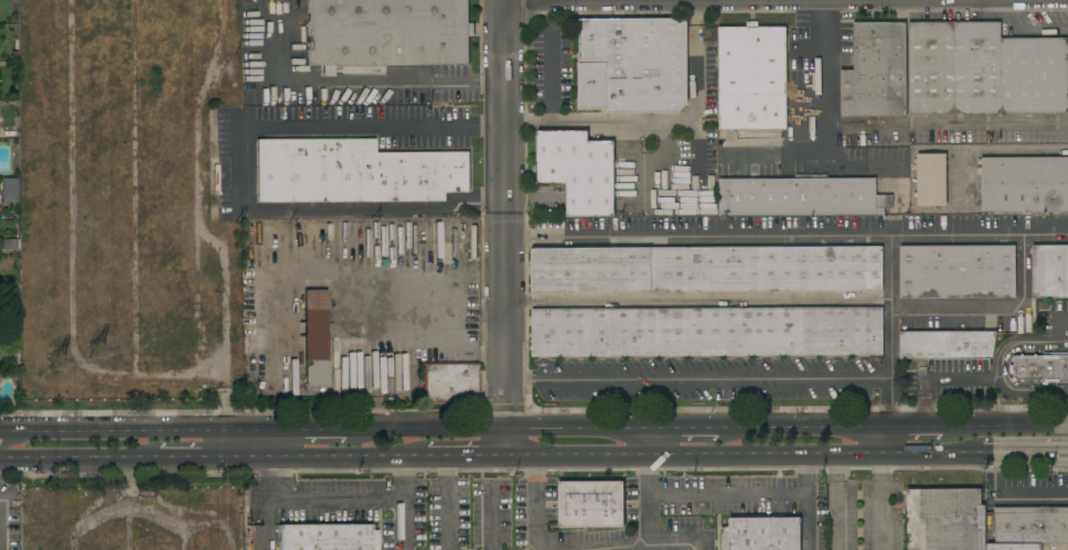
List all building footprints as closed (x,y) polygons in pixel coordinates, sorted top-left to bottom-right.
[(307,65),(307,0),(468,0),(469,23),(473,23),(473,37),(469,37),(469,65),(307,65)] [(677,112),(607,112),(607,109),(578,109),(578,63),(577,63),(576,52),(579,52),(579,19),(687,19),(687,103),(677,112)] [(746,26),(746,22),(757,22),(757,28),(786,28),(787,129),(718,129),(718,28),(746,26)] [(906,116),(841,117),(840,71),(853,71),(853,23),(906,22),(906,116)] [(1001,39),(1067,37),(1067,69),(1067,112),(909,114),(908,23),(1001,22),(1001,39)] [(588,131),(588,142),(613,141),(615,216),(566,217),(566,183),(537,184),(536,131),(588,131)] [(256,139),(374,139),(374,152),(469,152),(469,192),(441,193),(441,202),(256,202),(256,139)] [(946,153),(947,206),(917,206),(916,153),(946,153)] [(981,158),(1067,157),(1067,212),(981,212),(981,174),(976,174),(976,168),(981,168),(981,165),(979,165),(979,160),(981,160),(981,158)] [(794,179),(794,175),(826,175),(826,179),(876,179),(876,195),(893,195),(893,207),(884,207),(884,215),(718,216),(718,179),(794,179)] [(17,177),(17,203),(1,203),(1,177),(17,177)] [(17,250),(0,250),(0,239),(17,239),(17,250)] [(1032,245),(1067,245),(1067,298),(1033,299),(1032,245)] [(1015,246),(1015,298),(899,299),(899,246),(1015,246)] [(883,247),(883,292),(531,293),(531,248),(883,247)] [(325,290),(327,387),(303,387),(302,290),(325,290)] [(883,308),(883,355),(531,357),(531,309),(883,308)] [(993,358),(900,358),(900,332),(996,332),(993,358)] [(1013,375),(1006,375),(1006,363),(1013,363),(1013,362),(1011,362),(1011,358),(1013,358),(1013,356),(1021,356),(1021,355),(1023,355),(1023,356),(1034,356),(1034,355),(1036,355),(1044,355),(1044,353),(1060,353),(1060,356),(1060,381),(1060,386),(1042,385),(1042,382),(1042,379),(1036,379),(1036,381),(1034,381),(1034,380),(1023,380),(1023,381),(1021,381),(1021,380),(1016,380),(1014,382),(1011,379),(1013,377),(1013,375)] [(479,403),(423,405),(421,364),(478,363),(479,403)] [(623,482),(623,527),(558,527),(558,482),(623,482)] [(985,505),(985,549),(906,549),(906,489),(981,489),(981,505),(985,505)] [(993,507),(1067,507),(1067,543),(994,543),(994,514),(993,514),(993,507)] [(800,518),(800,549),(720,549),(720,527),(729,527),(729,518),(800,518)] [(376,530),(376,549),(277,549),(277,525),(369,525),(369,530),(376,530)]
